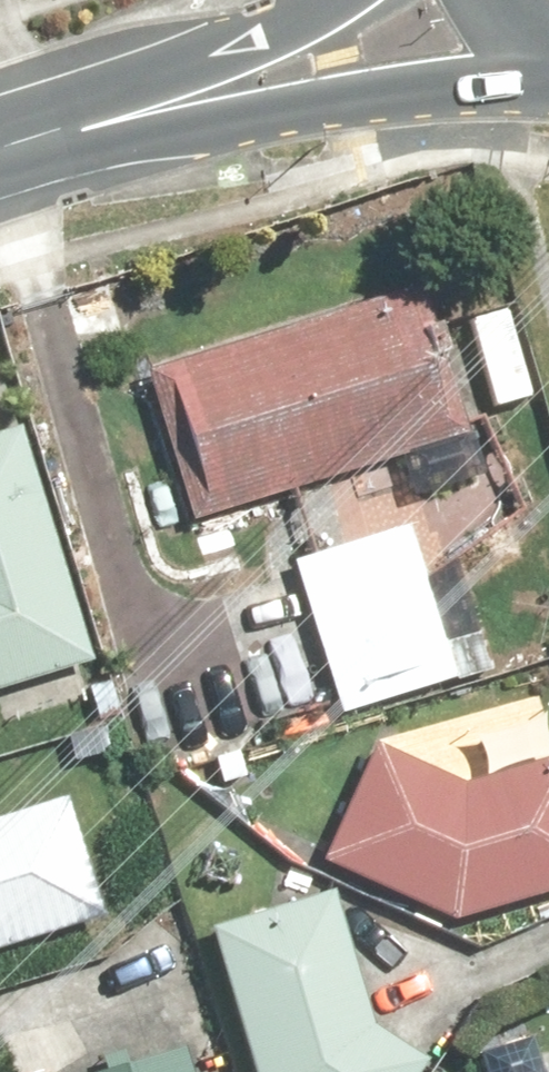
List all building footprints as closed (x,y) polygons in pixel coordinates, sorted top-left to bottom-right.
[(415,290),(130,371),(173,522),(458,441),(415,290)] [(9,430),(0,433),(0,696),(80,673),(9,430)] [(405,506),(277,543),(328,720),(456,684),(405,506)] [(451,930),(548,902),(548,763),(467,787),(355,745),(306,877),(451,930)] [(0,800),(0,952),(87,927),(46,787),(0,800)] [(204,931),(245,1071),(436,1071),(437,1071),(356,1013),(321,897),(204,931)] [(131,1071),(186,1071),(182,1057),(131,1071)]
